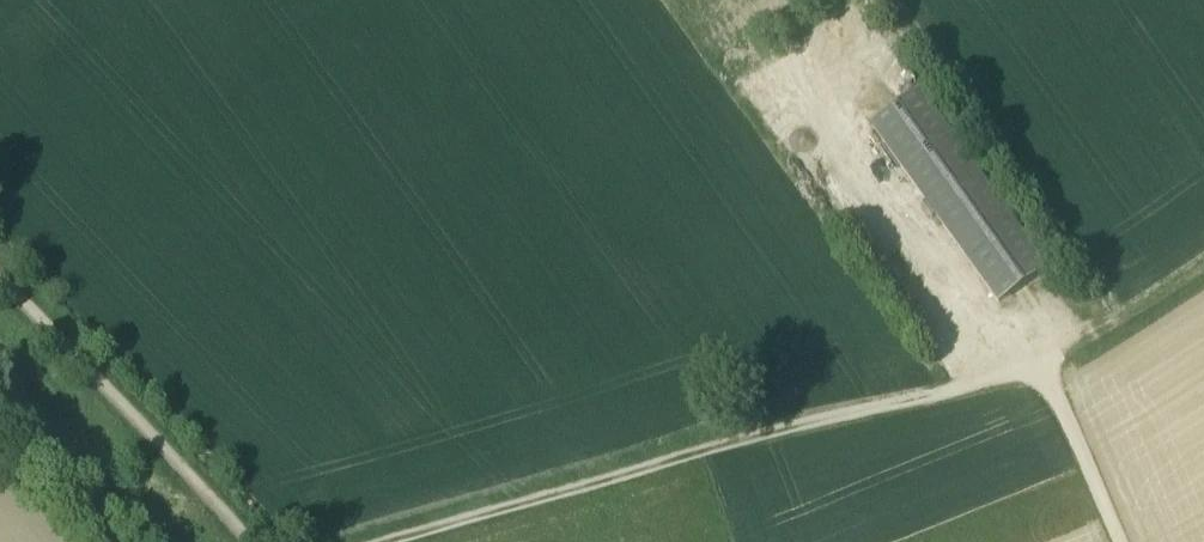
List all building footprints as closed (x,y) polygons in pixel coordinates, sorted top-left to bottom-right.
[(920,96),(873,129),(999,305),(1046,271),(920,96)]
